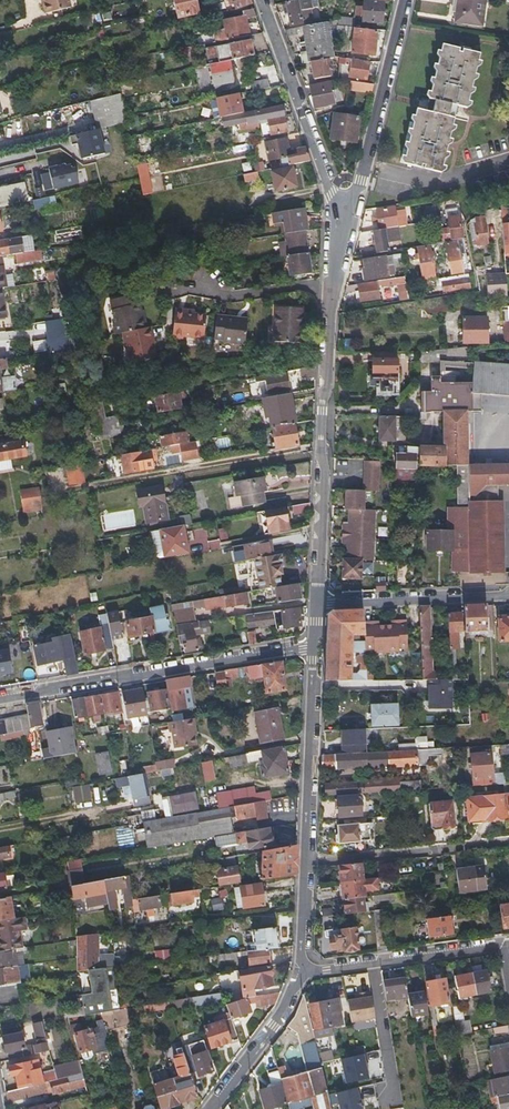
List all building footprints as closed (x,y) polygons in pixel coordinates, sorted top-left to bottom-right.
[(70,0),(46,0),(47,3),(44,4),(46,13),(72,7),(70,0)] [(196,0),(174,0),(178,19),(199,14),(196,0)] [(236,9),(251,4),(249,0),(232,0),(236,9)] [(285,9),(285,12),(289,11),(293,26),(310,21),(309,13),(314,12),(311,0),(298,0),(291,2),(287,3),(288,4),(284,5),(285,9)] [(361,2),(361,6),(356,5),(355,14),(362,15),(361,21),(381,23),(383,2),(370,0),(362,0),(361,2)] [(456,10),(454,23),(481,27),(485,0),(457,0),(456,10)] [(228,41),(249,37),(245,20),(256,18),(253,10),(242,12),(243,17),(224,21),(224,25),(221,25),(222,29),(225,29),(226,33),(227,37),(228,41)] [(339,19),(338,28),(351,28),(351,20),(339,19)] [(312,64),(328,62),(333,61),(327,24),(293,29),(294,31),(286,32),(288,37),(307,33),(309,43),(298,44),(299,49),(307,48),(308,51),(305,54),(300,54),(301,65),(312,64)] [(357,55),(365,55),(373,55),(374,42),(378,42),(379,33),(369,32),(369,29),(360,29),(360,32),(358,32),(357,55)] [(221,42),(220,39),(220,36),(211,38),(212,44),(221,42)] [(252,56),(249,40),(229,44),(205,49),(206,56),(203,57),(205,66),(209,65),(216,63),(228,61),(252,56)] [(417,109),(410,137),(403,163),(441,173),(457,106),(467,109),(480,54),(443,45),(426,112),(417,109)] [(350,69),(349,74),(348,79),(366,80),(367,64),(349,63),(350,61),(343,60),(343,68),(350,69)] [(215,91),(220,90),(224,89),(224,84),(232,82),(228,61),(216,63),(209,65),(215,91)] [(329,67),(328,62),(312,64),(315,81),(331,78),(329,67)] [(268,88),(267,84),(267,80),(249,83),(251,92),(268,88)] [(373,85),(364,85),(356,84),(355,92),(371,93),(373,85)] [(333,105),(332,95),(330,85),(310,88),(312,103),(314,108),(333,105)] [(6,86),(0,87),(0,94),(8,92),(6,86)] [(120,93),(90,100),(96,129),(127,122),(120,93)] [(223,119),(232,117),(243,114),(239,94),(216,99),(220,119),(223,119)] [(220,119),(216,99),(206,101),(210,122),(220,119)] [(287,132),(281,108),(255,113),(255,112),(243,114),(232,117),(223,119),(225,128),(245,124),(247,133),(259,130),(257,122),(259,122),(267,120),(270,134),(270,136),(287,132)] [(334,114),(333,127),(331,139),(351,142),(355,117),(334,114)] [(138,120),(126,123),(127,131),(132,130),(134,136),(141,134),(138,120)] [(270,134),(267,120),(259,122),(262,136),(270,134)] [(100,129),(76,134),(82,158),(105,152),(100,129)] [(149,135),(137,138),(140,153),(152,150),(149,135)] [(13,151),(10,139),(0,141),(0,154),(13,151)] [(265,164),(265,163),(265,162),(256,164),(258,172),(266,170),(266,171),(309,162),(304,148),(296,150),(297,156),(289,158),(285,139),(268,143),(273,162),(265,164)] [(17,158),(15,150),(13,151),(0,154),(0,162),(17,158)] [(44,190),(78,183),(74,163),(40,169),(44,190)] [(139,180),(141,188),(143,197),(151,195),(145,167),(137,169),(139,180)] [(276,192),(286,190),(296,188),(292,169),(272,173),(274,184),(276,189),(276,192)] [(243,176),(244,180),(245,183),(265,179),(264,172),(243,176)] [(8,185),(7,184),(1,185),(2,186),(0,187),(0,205),(1,208),(27,203),(22,184),(8,187),(8,185)] [(34,201),(35,205),(36,210),(57,206),(55,197),(34,201)] [(436,205),(426,206),(426,221),(437,220),(436,205)] [(378,211),(381,230),(398,227),(407,226),(404,210),(396,212),(395,208),(378,211)] [(450,210),(450,217),(460,216),(459,208),(450,210)] [(286,234),(304,231),(308,230),(304,209),(273,214),(275,224),(284,222),(286,234)] [(464,239),(462,227),(460,216),(450,217),(454,240),(464,239)] [(489,244),(487,233),(485,218),(477,219),(478,226),(477,226),(479,239),(476,240),(477,246),(489,244)] [(398,227),(381,230),(374,231),(374,233),(371,234),(372,241),(376,241),(378,253),(391,251),(389,242),(392,242),(392,239),(396,238),(395,234),(399,233),(398,227)] [(14,237),(22,235),(29,233),(27,228),(13,230),(14,237)] [(286,234),(285,234),(287,243),(281,244),(282,251),(288,250),(289,257),(308,254),(304,231),(286,234)] [(20,237),(0,241),(0,258),(1,257),(15,255),(23,254),(20,237)] [(465,254),(463,254),(462,254),(459,241),(447,243),(452,273),(464,271),(463,265),(467,265),(465,254)] [(238,256),(242,255),(246,255),(244,244),(237,245),(238,256)] [(439,280),(433,246),(417,248),(423,282),(439,280)] [(42,251),(23,254),(15,255),(17,264),(43,260),(42,251)] [(311,272),(308,254),(289,257),(286,257),(289,276),(311,272)] [(364,281),(377,279),(390,277),(388,267),(393,266),(392,258),(361,262),(364,281)] [(440,285),(442,285),(444,284),(445,291),(472,287),(470,274),(439,280),(440,285)] [(506,296),(506,274),(487,274),(487,296),(506,296)] [(347,286),(346,289),(345,293),(357,291),(360,290),(360,294),(361,301),(380,299),(378,285),(384,284),(385,287),(401,284),(407,283),(406,278),(377,282),(378,284),(359,286),(359,285),(347,286)] [(407,286),(409,299),(414,298),(413,295),(416,295),(414,284),(407,285),(407,286)] [(403,300),(409,299),(407,286),(401,287),(402,294),(403,300)] [(121,334),(143,329),(139,313),(135,296),(109,303),(117,335),(121,334)] [(496,315),(496,322),(504,321),(505,332),(508,331),(508,306),(495,308),(496,315)] [(273,342),(286,343),(299,343),(300,324),(301,308),(275,307),(273,342)] [(203,339),(205,327),(206,316),(194,315),(185,314),(185,311),(175,309),(172,335),(183,336),(203,339)] [(139,313),(143,329),(145,328),(147,328),(143,312),(139,313)] [(222,344),(233,346),(244,347),(247,321),(224,318),(224,317),(216,316),(214,339),(222,340),(222,344)] [(463,344),(480,343),(487,343),(486,318),(462,318),(463,344)] [(53,323),(49,323),(45,323),(46,327),(47,335),(48,341),(56,340),(53,323)] [(34,337),(47,335),(46,327),(33,329),(34,337)] [(145,328),(150,346),(152,345),(154,345),(149,327),(147,328),(145,328)] [(156,359),(154,352),(152,345),(150,346),(145,328),(143,329),(121,334),(126,354),(130,353),(133,364),(156,359)] [(446,361),(448,361),(452,360),(474,358),(473,347),(431,351),(420,351),(420,362),(446,360),(446,361)] [(377,355),(377,358),(377,361),(373,361),(373,373),(371,373),(371,385),(380,385),(379,392),(394,393),(395,374),(397,373),(398,361),(395,361),(395,355),(377,355)] [(466,467),(466,414),(475,413),(475,396),(508,398),(508,366),(473,364),(472,383),(453,383),(453,378),(433,378),(432,389),(432,392),(423,392),(422,413),(444,412),(444,447),(419,448),(419,455),(419,466),(457,467),(466,467)] [(315,367),(308,369),(301,370),(301,376),(314,376),(315,367)] [(14,389),(13,377),(0,378),(0,369),(0,391),(14,389)] [(264,378),(264,377),(254,378),(255,382),(264,381),(267,394),(289,390),(288,384),(288,379),(287,374),(264,378)] [(156,412),(169,410),(181,407),(180,400),(183,399),(181,390),(153,395),(156,412)] [(273,428),(294,425),(296,425),(290,394),(262,399),(265,419),(270,418),(272,429),(273,428)] [(96,434),(108,432),(105,416),(102,397),(86,399),(88,408),(93,414),(96,434)] [(105,416),(108,432),(120,431),(117,414),(105,416)] [(394,433),(396,433),(397,433),(397,430),(404,430),(404,419),(378,418),(378,443),(394,443),(394,433)] [(298,445),(294,425),(273,428),(272,429),(262,430),(265,444),(276,442),(277,449),(298,445)] [(187,432),(183,433),(178,434),(178,432),(160,435),(162,443),(163,447),(189,443),(187,432)] [(18,440),(17,439),(0,442),(0,460),(28,455),(25,440),(18,442),(18,440)] [(419,466),(419,455),(419,448),(408,447),(407,455),(401,455),(395,455),(395,470),(397,470),(397,475),(416,475),(416,467),(418,467),(419,466)] [(141,469),(140,462),(157,459),(155,448),(149,449),(138,451),(122,454),(125,471),(141,469)] [(97,459),(80,462),(82,471),(99,468),(97,459)] [(342,559),(341,579),(361,580),(362,560),(373,561),(375,511),(363,510),(364,491),(377,491),(378,462),(363,461),(362,491),(344,490),(343,510),(348,510),(347,525),(342,524),(341,544),(346,544),(346,559),(342,559)] [(469,467),(470,487),(486,486),(498,486),(508,486),(508,466),(489,467),(469,467)] [(469,467),(466,467),(457,467),(457,507),(447,507),(447,531),(427,531),(427,551),(452,551),(452,570),(470,570),(469,504),(470,504),(470,501),(470,487),(469,467)] [(240,496),(241,501),(242,507),(264,503),(261,489),(265,488),(263,477),(233,483),(236,497),(240,496)] [(143,506),(145,514),(146,523),(168,519),(162,486),(136,491),(139,507),(143,506)] [(470,570),(470,575),(484,574),(491,574),(504,573),(503,502),(498,502),(498,486),(486,486),(477,495),(470,501),(470,504),(469,504),(470,570)] [(40,497),(40,492),(39,488),(22,491),(23,500),(33,499),(40,497)] [(40,497),(33,499),(36,516),(43,515),(40,497)] [(291,507),(292,512),(293,516),(302,514),(309,513),(310,504),(291,507)] [(287,532),(286,522),(284,512),(265,515),(268,535),(287,532)] [(159,530),(161,543),(164,556),(187,552),(182,526),(159,530)] [(273,545),(305,543),(304,535),(272,537),(273,545)] [(218,539),(208,542),(210,550),(220,548),(218,539)] [(245,560),(258,558),(271,555),(268,540),(242,545),(245,560)] [(245,560),(243,561),(248,589),(248,593),(270,589),(273,588),(280,587),(278,576),(281,575),(279,566),(282,566),(280,554),(271,555),(258,558),(245,560)] [(376,584),(376,592),(386,591),(386,583),(376,584)] [(273,588),(274,595),(275,603),(299,600),(297,584),(280,587),(273,588)] [(177,605),(174,589),(168,590),(171,606),(177,605)] [(247,602),(246,593),(218,598),(177,605),(171,606),(171,612),(173,612),(175,624),(194,621),(192,608),(203,606),(204,610),(247,602)] [(462,615),(464,632),(480,630),(480,634),(486,633),(484,605),(462,606),(462,615)] [(106,613),(109,625),(110,633),(122,631),(123,636),(127,635),(128,637),(133,636),(133,634),(152,630),(152,632),(169,629),(167,619),(165,619),(162,607),(148,610),(148,612),(124,617),(123,615),(118,616),(116,610),(106,613)] [(436,679),(436,675),(436,672),(432,672),(427,608),(418,609),(422,679),(436,679)] [(273,611),(273,614),(274,618),(282,616),(284,628),(300,625),(299,621),(298,616),(297,609),(281,611),(280,610),(273,611)] [(271,614),(273,614),(273,611),(254,613),(255,617),(247,618),(248,627),(259,625),(267,624),(272,623),(271,614)] [(357,673),(353,673),(349,673),(350,650),(357,650),(364,650),(364,642),(350,642),(350,634),(363,634),(362,611),(333,612),(327,619),(325,681),(366,680),(366,669),(361,669),(357,673)] [(244,615),(239,615),(235,616),(237,631),(246,630),(244,615)] [(464,634),(464,632),(462,615),(447,615),(448,635),(449,644),(449,649),(455,648),(459,648),(458,634),(464,634)] [(276,629),(284,628),(282,616),(274,618),(276,629)] [(219,625),(218,618),(207,620),(209,627),(219,625)] [(497,618),(499,641),(508,641),(508,618),(497,618)] [(207,620),(194,621),(175,624),(177,636),(185,634),(186,643),(183,644),(183,646),(185,652),(197,650),(196,647),(199,646),(200,645),(199,639),(198,638),(194,638),(193,630),(209,627),(207,620)] [(110,633),(109,625),(80,630),(85,655),(113,649),(110,633)] [(248,643),(251,642),(254,642),(253,631),(246,632),(248,643)] [(177,636),(180,647),(183,646),(183,644),(186,643),(185,634),(177,636)] [(68,635),(60,637),(52,638),(53,643),(35,646),(38,666),(64,661),(66,675),(77,673),(74,659),(73,660),(68,635)] [(171,649),(173,658),(180,658),(176,640),(167,642),(169,649),(171,649)] [(0,650),(0,675),(12,673),(8,649),(0,650)] [(250,678),(256,677),(263,676),(265,692),(286,689),(282,660),(248,666),(249,672),(250,678)] [(218,685),(222,684),(226,684),(225,675),(224,671),(216,672),(217,678),(218,685)] [(174,709),(189,706),(187,696),(181,697),(180,688),(192,686),(190,677),(169,680),(174,709)] [(212,679),(217,712),(223,711),(218,685),(217,678),(212,679)] [(150,698),(147,699),(148,708),(152,707),(153,711),(168,708),(164,688),(149,690),(150,698)] [(148,708),(147,699),(145,689),(125,692),(129,717),(149,713),(148,708)] [(97,697),(101,712),(122,709),(119,693),(97,697)] [(83,715),(101,712),(97,697),(90,698),(79,700),(83,715)] [(71,717),(83,715),(79,700),(67,702),(71,717)] [(12,731),(20,730),(23,729),(24,734),(25,738),(28,737),(26,729),(39,726),(37,714),(37,709),(36,702),(23,705),(24,711),(0,716),(0,734),(12,731)] [(394,702),(382,703),(371,704),(372,726),(396,724),(394,702)] [(277,707),(266,709),(255,712),(261,740),(283,735),(277,707)] [(184,710),(172,712),(174,720),(185,718),(184,710)] [(175,745),(181,744),(188,743),(196,741),(194,732),(193,725),(196,725),(195,716),(185,718),(174,720),(169,721),(170,730),(173,730),(175,745)] [(74,753),(71,733),(70,729),(47,732),(50,748),(41,749),(42,758),(74,753)] [(417,744),(418,748),(429,748),(429,737),(417,738),(417,744)] [(262,761),(262,763),(263,766),(259,767),(261,779),(289,774),(285,747),(242,754),(244,764),(262,761)] [(366,767),(370,768),(374,769),(427,765),(427,755),(441,754),(441,747),(429,748),(418,748),(401,749),(323,754),(322,770),(366,767)] [(492,752),(490,752),(489,752),(489,749),(472,750),(475,784),(494,783),(492,752)] [(92,775),(102,773),(112,771),(108,750),(88,754),(92,775)] [(234,765),(244,764),(242,754),(232,756),(233,759),(234,765)] [(157,761),(159,770),(168,768),(171,767),(177,766),(175,757),(157,761)] [(203,762),(205,772),(207,782),(216,780),(212,760),(203,762)] [(178,766),(180,777),(182,789),(192,787),(187,765),(178,766)] [(126,784),(126,786),(127,788),(132,787),(134,797),(149,794),(145,772),(120,777),(121,784),(126,784)] [(399,777),(388,778),(377,779),(372,781),(325,785),(326,796),(400,790),(399,782),(399,777)] [(422,780),(399,782),(400,790),(423,788),(422,780)] [(89,784),(72,787),(75,803),(92,800),(89,784)] [(258,792),(258,788),(257,784),(220,791),(223,807),(227,806),(228,806),(263,800),(274,798),(273,789),(258,792)] [(502,791),(484,792),(466,793),(467,821),(503,819),(502,791)] [(171,798),(172,802),(172,806),(177,806),(179,811),(201,807),(199,792),(171,798)] [(151,801),(149,794),(134,797),(135,804),(151,801)] [(429,827),(441,826),(452,825),(450,795),(427,797),(429,827)] [(361,816),(360,807),(359,797),(339,799),(341,819),(361,816)] [(266,816),(263,800),(228,806),(230,812),(236,811),(237,813),(246,812),(246,815),(255,813),(256,818),(266,816)] [(148,848),(217,836),(232,834),(227,806),(223,807),(150,820),(144,821),(148,848)] [(135,814),(136,822),(144,821),(150,820),(149,812),(144,812),(135,814)] [(337,827),(338,831),(338,835),(335,835),(336,844),(370,841),(369,824),(337,827)] [(232,834),(217,836),(219,846),(250,841),(251,849),(271,846),(270,836),(281,834),(280,825),(232,834)] [(9,856),(8,845),(0,846),(0,858),(9,856)] [(262,881),(279,878),(296,876),(297,845),(264,852),(263,859),(263,862),(262,881)] [(239,863),(238,856),(225,859),(226,866),(239,863)] [(341,883),(358,881),(356,864),(339,866),(341,883)] [(483,867),(469,869),(455,871),(458,891),(485,888),(483,867)] [(108,901),(107,894),(105,880),(87,884),(84,868),(70,871),(75,899),(87,898),(88,903),(108,901)] [(241,885),(240,876),(238,868),(218,871),(221,888),(241,885)] [(134,907),(133,900),(135,900),(132,876),(105,880),(107,894),(116,892),(124,891),(127,911),(134,910),(134,907)] [(360,897),(358,881),(341,883),(342,891),(343,900),(360,897)] [(235,901),(238,901),(241,901),(242,910),(265,908),(263,886),(234,889),(235,901)] [(116,892),(107,894),(108,901),(109,905),(110,913),(119,911),(116,892)] [(173,895),(174,907),(194,904),(193,893),(173,895)] [(365,902),(397,899),(396,893),(360,897),(360,903),(365,902)] [(133,900),(134,907),(134,910),(134,912),(168,907),(166,896),(135,900),(133,900)] [(13,919),(9,897),(0,899),(0,921),(13,919)] [(222,897),(210,899),(213,911),(224,909),(222,897)] [(360,903),(360,897),(343,900),(345,915),(362,913),(360,903)] [(497,906),(500,930),(508,928),(508,905),(497,906)] [(386,951),(380,914),(380,911),(371,912),(376,952),(386,951)] [(253,916),(253,920),(254,924),(275,921),(274,913),(253,916)] [(428,937),(439,936),(450,934),(448,917),(425,920),(428,937)] [(13,919),(0,921),(0,950),(14,948),(21,947),(19,930),(26,929),(24,918),(13,919)] [(253,950),(268,948),(278,947),(275,924),(250,927),(253,950)] [(323,931),(323,935),(324,939),(329,939),(331,952),(343,950),(344,952),(356,950),(353,928),(331,931),(331,930),(323,931)] [(89,970),(116,966),(115,955),(96,957),(96,936),(77,938),(77,971),(89,970)] [(14,948),(0,950),(0,967),(16,965),(14,948)] [(154,951),(155,960),(172,957),(171,948),(154,951)] [(270,961),(268,948),(253,950),(211,955),(212,961),(249,957),(250,963),(270,961)] [(244,996),(246,996),(254,995),(253,989),(273,985),(272,978),(273,978),(271,963),(240,968),(241,971),(238,971),(239,978),(242,978),(244,996)] [(16,965),(0,967),(0,985),(19,982),(16,965)] [(484,965),(471,967),(472,974),(486,971),(484,965)] [(118,989),(116,966),(89,970),(93,992),(81,994),(84,1006),(86,1015),(102,1012),(122,1008),(118,989)] [(486,971),(472,974),(475,995),(490,993),(488,984),(487,979),(486,971)] [(361,974),(344,977),(347,995),(364,992),(361,974)] [(475,995),(472,974),(455,978),(458,999),(475,995)] [(408,999),(408,996),(405,980),(382,984),(385,1002),(408,999)] [(434,1006),(440,1004),(450,1003),(446,980),(426,984),(430,1006),(434,1006)] [(132,1006),(127,988),(118,989),(122,1008),(132,1006)] [(195,1003),(226,998),(223,989),(205,992),(193,995),(195,1003)] [(424,993),(408,996),(408,999),(411,1019),(428,1015),(424,993)] [(230,1013),(232,1019),(251,1014),(249,1007),(255,1006),(271,1006),(273,1007),(275,1005),(280,994),(254,995),(246,996),(227,1002),(230,1013)] [(346,999),(351,1023),(375,1018),(370,994),(346,999)] [(172,1007),(195,1003),(193,995),(170,999),(172,1007)] [(319,1064),(317,1057),(303,996),(294,1018),(287,1027),(296,1033),(304,1072),(286,1077),(280,1079),(281,1084),(288,1108),(330,1108),(328,1100),(319,1064)] [(339,1024),(337,1012),(334,999),(308,1005),(314,1030),(339,1024)] [(135,1017),(158,1012),(155,1002),(132,1006),(135,1017)] [(66,1010),(68,1018),(86,1015),(84,1006),(66,1010)] [(132,1006),(122,1008),(102,1012),(106,1030),(136,1022),(135,1017),(132,1006)] [(238,1041),(232,1019),(230,1013),(215,1017),(216,1022),(205,1026),(211,1048),(238,1041)] [(456,1033),(471,1032),(470,1020),(456,1021),(456,1033)] [(34,1044),(35,1045),(26,1047),(23,1034),(3,1039),(7,1054),(9,1054),(11,1061),(50,1051),(42,1022),(33,1024),(38,1043),(34,1044)] [(85,1060),(89,1059),(93,1058),(93,1055),(92,1049),(98,1048),(93,1030),(83,1033),(80,1025),(70,1028),(73,1036),(76,1036),(80,1053),(82,1053),(82,1057),(85,1060)] [(507,1026),(500,1027),(493,1028),(494,1035),(508,1032),(507,1026)] [(183,1045),(184,1048),(191,1075),(196,1073),(197,1076),(215,1071),(204,1040),(183,1045)] [(278,1047),(271,1049),(276,1067),(280,1079),(286,1077),(278,1047)] [(490,1051),(495,1075),(508,1073),(508,1047),(490,1051)] [(181,1077),(174,1079),(180,1102),(197,1097),(191,1075),(184,1048),(178,1050),(179,1055),(176,1057),(181,1077)] [(340,1058),(344,1084),(370,1079),(365,1054),(340,1058)] [(326,1062),(327,1062),(325,1055),(317,1057),(319,1064),(326,1062)] [(17,1075),(21,1092),(45,1085),(42,1075),(39,1063),(34,1064),(34,1061),(10,1067),(12,1076),(17,1075)] [(326,1062),(319,1064),(328,1100),(339,1098),(331,1066),(326,1067),(326,1062)] [(57,1082),(82,1075),(80,1066),(75,1067),(55,1072),(57,1082)] [(152,1072),(156,1084),(174,1079),(171,1067),(152,1072)] [(281,1084),(280,1079),(276,1067),(265,1071),(268,1081),(267,1083),(266,1085),(267,1087),(259,1090),(265,1108),(268,1108),(271,1108),(285,1104),(279,1084),(281,1084)] [(57,1082),(55,1072),(42,1075),(45,1085),(57,1082)] [(82,1075),(57,1082),(45,1085),(21,1092),(5,1096),(7,1106),(51,1094),(52,1098),(86,1089),(82,1075)] [(499,1103),(498,1097),(508,1094),(508,1088),(507,1077),(488,1081),(489,1087),(492,1087),(494,1098),(492,1098),(493,1104),(499,1103)] [(180,1102),(174,1079),(156,1084),(161,1107),(180,1102)] [(498,1097),(499,1103),(500,1108),(508,1108),(508,1094),(498,1097)] [(339,1098),(328,1100),(330,1108),(353,1108),(350,1095),(339,1098)]
